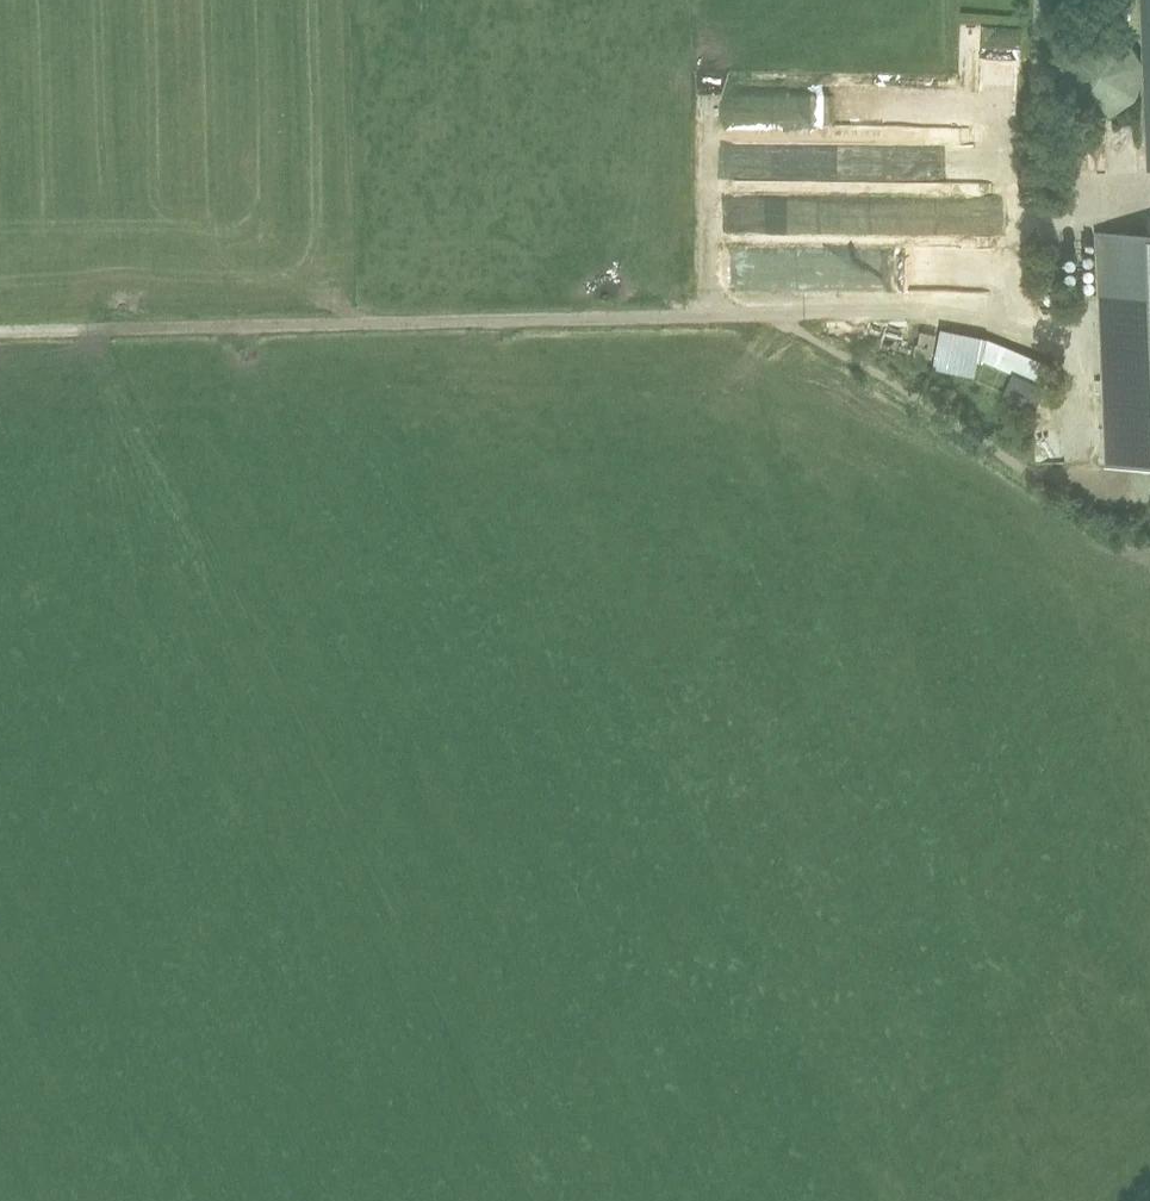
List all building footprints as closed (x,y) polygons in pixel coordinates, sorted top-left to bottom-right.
[(1098,231),(1104,380),(1108,465),(1149,463),(1149,229),(1098,231)] [(987,336),(978,357),(1047,387),(1056,366),(1041,359),(987,336)]
